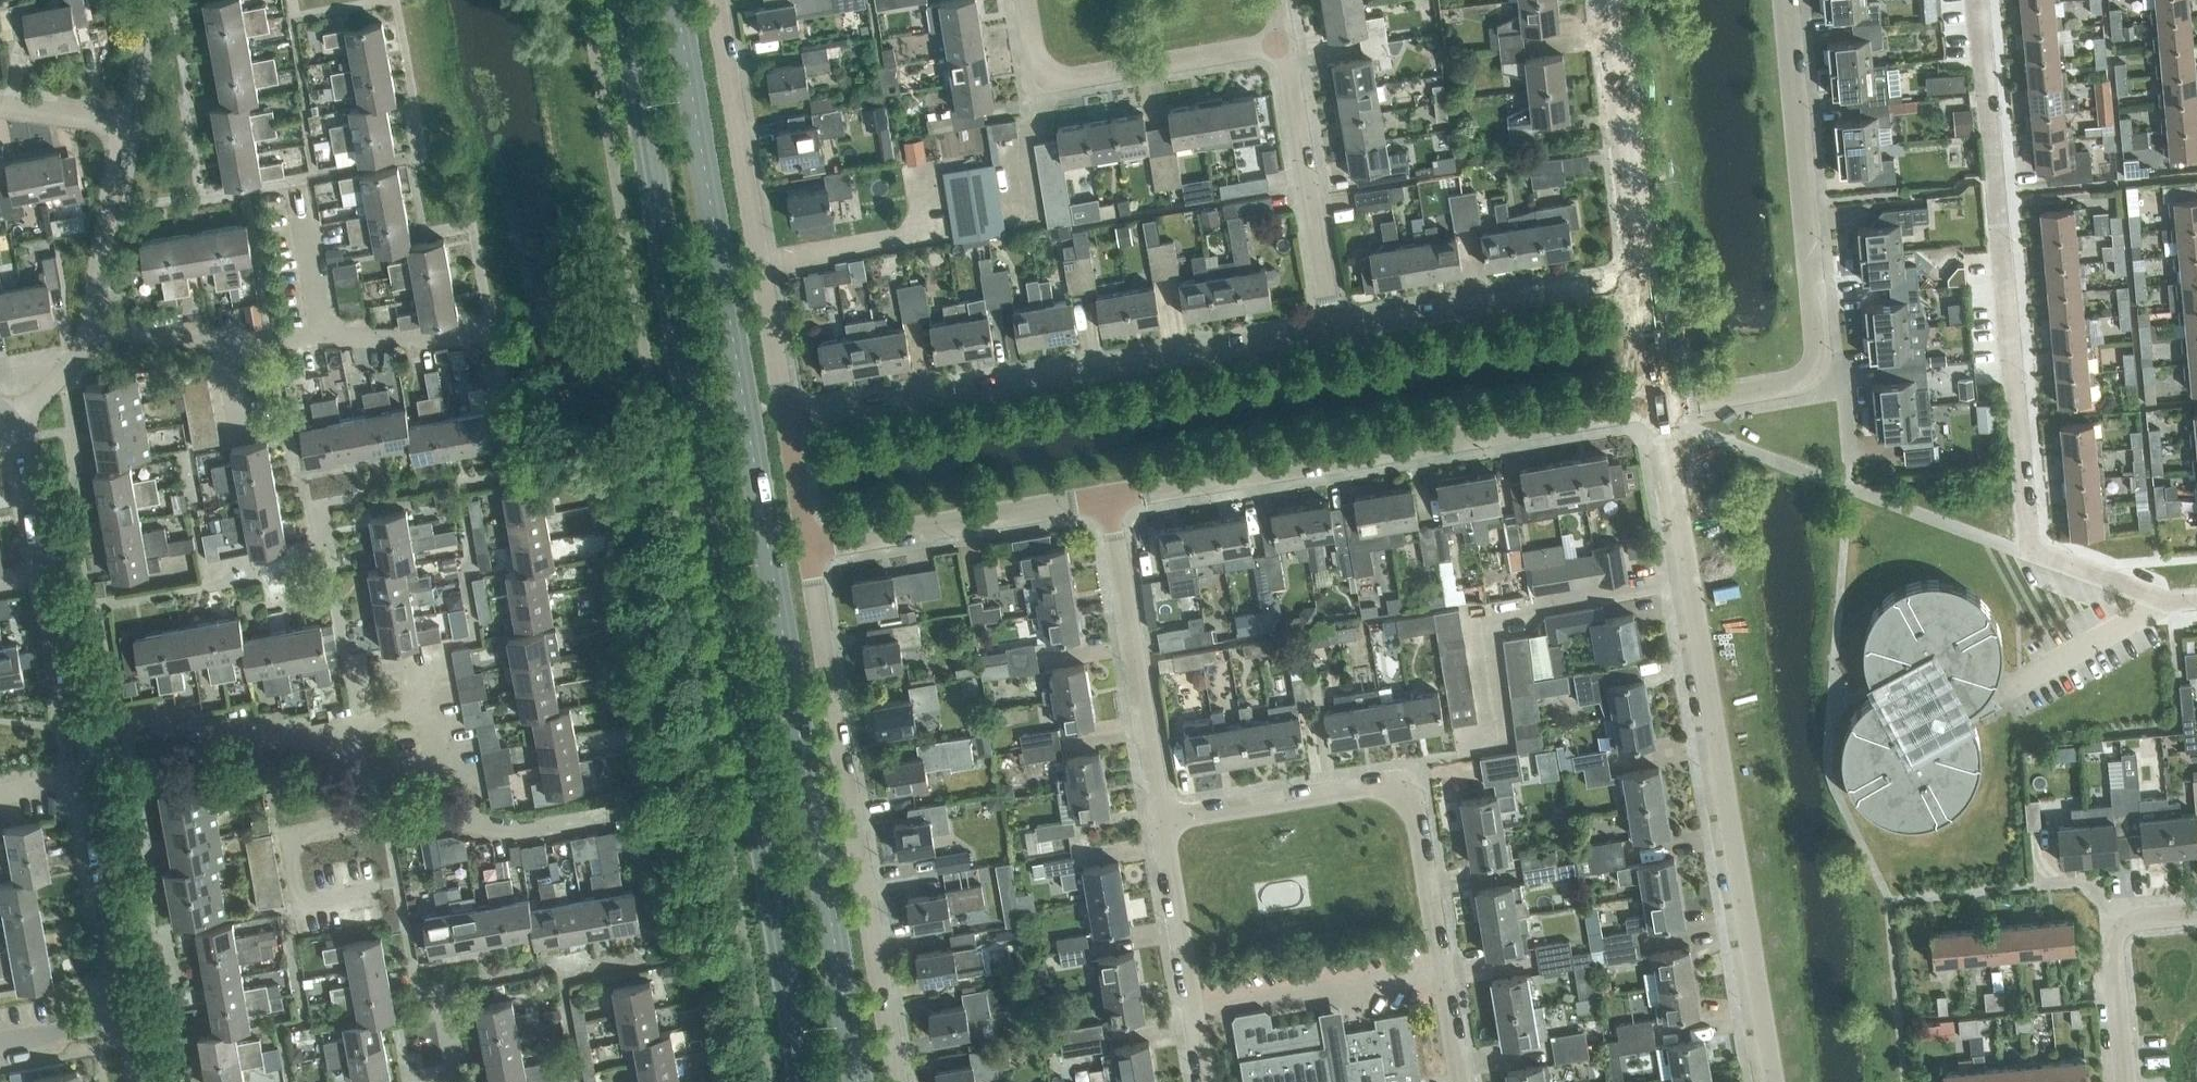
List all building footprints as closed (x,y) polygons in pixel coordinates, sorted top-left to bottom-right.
[(48,6),(34,8),(32,0),(28,0),(10,3),(15,29),(28,27),(33,52),(56,48),(48,6)] [(87,15),(84,0),(61,0),(62,3),(48,6),(56,48),(79,43),(74,18),(87,15)] [(111,8),(127,10),(128,0),(112,0),(111,8)] [(208,26),(267,16),(265,4),(243,8),(241,0),(205,0),(204,0),(208,26)] [(833,0),(794,0),(758,6),(763,34),(799,28),(797,12),(834,6),(833,0)] [(928,3),(932,29),(945,27),(980,21),(977,0),(940,0),(940,1),(928,3)] [(1557,0),(1519,0),(1520,15),(1514,15),(1496,23),(1497,25),(1488,25),(1491,48),(1499,47),(1499,46),(1524,44),(1523,30),(1560,26),(1557,0)] [(1865,0),(1824,0),(1825,16),(1851,14),(1853,26),(1881,23),(1879,1),(1865,2),(1865,0)] [(2054,0),(2043,0),(2021,2),(2024,29),(2057,26),(2057,27),(2062,26),(2061,14),(2056,15),(2054,0)] [(2101,0),(2090,0),(2091,12),(2102,11),(2101,0)] [(2189,0),(2156,0),(2156,6),(2151,7),(2152,19),(2157,19),(2157,18),(2190,15),(2189,0)] [(1365,17),(1363,2),(1325,8),(1328,24),(1322,25),(1324,36),(1360,31),(1362,43),(1388,39),(1383,14),(1365,17)] [(1924,6),(1925,20),(1939,18),(1937,4),(1924,6)] [(2110,8),(2111,23),(2122,22),(2121,7),(2110,8)] [(2193,42),(2190,15),(2157,18),(2157,19),(2159,34),(2153,34),(2155,46),(2160,46),(2160,45),(2193,42)] [(269,29),(267,16),(208,26),(213,52),(249,46),(247,33),(269,29)] [(348,41),(351,54),(387,47),(382,21),(323,32),(326,45),(348,41)] [(985,48),(980,21),(945,27),(949,54),(985,48)] [(2123,37),(2122,22),(2111,23),(2112,38),(2123,37)] [(2133,22),(2123,23),(2125,35),(2134,34),(2133,22)] [(1883,46),(1881,23),(1853,26),(1854,39),(1827,41),(1830,68),(1871,64),(1869,47),(1883,46)] [(122,26),(114,28),(116,41),(125,39),(122,26)] [(2058,42),(2057,27),(2057,26),(2024,29),(2026,57),(2059,54),(2064,54),(2063,41),(2058,42)] [(2094,36),(2095,51),(2106,50),(2105,35),(2094,36)] [(1404,41),(1403,37),(1388,39),(1362,43),(1363,56),(1328,62),(1330,74),(1332,87),(1339,89),(1376,83),(1374,68),(1392,64),(1390,53),(1399,52),(1404,41)] [(1460,53),(1459,42),(1447,43),(1448,54),(1460,53)] [(2195,69),(2193,42),(2160,45),(2160,46),(2161,61),(2156,61),(2157,74),(2162,73),(2162,72),(2195,69)] [(1526,58),(1524,44),(1499,46),(1499,47),(1501,69),(1520,73),(1526,72),(1528,89),(1566,85),(1563,54),(1526,58)] [(807,74),(831,70),(827,45),(802,49),(804,62),(768,67),(773,95),(809,89),(807,74)] [(896,63),(893,45),(883,47),(886,65),(896,63)] [(252,60),(249,46),(213,52),(218,78),(276,68),(274,55),(252,60)] [(392,73),(387,47),(351,54),(353,68),(331,72),(333,84),(392,73)] [(989,75),(985,48),(949,54),(951,68),(943,69),(945,84),(954,82),(954,81),(989,75)] [(2108,65),(2106,50),(2095,51),(2097,66),(2108,65)] [(2061,69),(2059,54),(2026,57),(2029,84),(2062,81),(2062,82),(2067,81),(2066,69),(2061,69)] [(2115,62),(2116,77),(2127,76),(2126,61),(2115,62)] [(1898,62),(1831,69),(1834,93),(1858,92),(1860,104),(1903,99),(1898,62)] [(901,90),(896,63),(886,65),(879,66),(883,93),(901,90)] [(279,80),(276,68),(218,78),(222,103),(223,104),(248,100),(248,101),(259,99),(256,84),(279,80)] [(2195,69),(2162,72),(2162,73),(2164,88),(2158,89),(2160,101),(2165,100),(2196,97),(2196,88),(2195,69)] [(397,100),(392,73),(333,84),(335,97),(358,93),(360,105),(360,106),(386,101),(386,102),(397,100)] [(994,103),(989,75),(954,81),(954,82),(958,108),(953,108),(953,113),(927,118),(929,132),(938,130),(984,122),(981,105),(994,103)] [(1964,92),(1963,75),(1924,78),(1926,95),(1964,92)] [(2128,92),(2127,76),(2116,77),(2117,93),(2128,92)] [(2063,97),(2062,82),(2062,81),(2029,84),(2031,111),(2064,108),(2064,109),(2069,108),(2068,96),(2063,97)] [(1380,110),(1376,83),(1339,89),(1341,105),(1335,106),(1337,117),(1380,110)] [(1446,100),(1444,83),(1433,84),(1435,101),(1446,100)] [(1570,116),(1566,85),(1528,89),(1530,105),(1523,106),(1506,114),(1509,138),(1533,135),(1531,120),(1570,116)] [(2099,91),(2100,106),(2111,105),(2110,90),(2099,91)] [(810,98),(812,111),(836,107),(834,94),(810,98)] [(1232,134),(1234,143),(1262,138),(1261,129),(1260,124),(1257,108),(1255,94),(1226,98),(1232,134)] [(2165,100),(2166,115),(2161,116),(2162,128),(2167,128),(2167,127),(2196,124),(2196,97),(2165,100)] [(1226,98),(1198,103),(1204,138),(1205,148),(1234,143),(1232,134),(1226,98)] [(1915,109),(1914,99),(1895,101),(1896,111),(1915,109)] [(250,113),(248,101),(248,100),(223,104),(222,103),(212,105),(217,132),(275,122),(273,109),(250,113)] [(1448,117),(1446,100),(1435,101),(1437,119),(1448,117)] [(391,127),(386,102),(386,101),(360,106),(360,105),(349,107),(352,121),(330,125),(332,138),(391,127)] [(1891,124),(1888,101),(1860,104),(1861,117),(1835,119),(1837,146),(1878,142),(1877,125),(1891,124)] [(867,128),(889,124),(885,102),(864,106),(867,128)] [(1204,138),(1198,103),(1169,108),(1175,143),(1204,138)] [(2113,120),(2111,105),(2100,106),(2102,121),(2113,120)] [(836,107),(812,111),(814,124),(779,130),(784,162),(820,156),(817,137),(845,132),(841,106),(836,107)] [(1257,108),(1260,124),(1270,123),(1267,106),(1257,108)] [(1972,108),(1953,110),(1955,135),(1974,133),(1972,108)] [(2066,124),(2064,109),(2064,108),(2031,111),(2034,139),(2067,135),(2067,136),(2072,136),(2071,123),(2066,124)] [(1385,137),(1380,110),(1337,117),(1339,128),(1345,127),(1347,143),(1385,137)] [(1144,112),(1115,117),(1121,152),(1149,147),(1144,112)] [(2120,117),(2121,132),(2132,131),(2131,116),(2120,117)] [(1121,152),(1115,117),(1087,122),(1093,157),(1121,152)] [(277,134),(275,122),(217,132),(221,158),(257,152),(255,138),(277,134)] [(1093,157),(1087,122),(1058,126),(1060,138),(1062,152),(1064,161),(1093,157)] [(2102,132),(2102,124),(2085,126),(2086,134),(2102,132)] [(2167,127),(2167,128),(2169,143),(2163,143),(2165,156),(2196,153),(2196,124),(2167,127)] [(395,153),(391,127),(332,138),(334,150),(357,146),(359,160),(395,153)] [(1436,133),(1439,150),(1450,148),(1447,131),(1436,133)] [(2133,146),(2132,131),(2121,132),(2122,147),(2133,146)] [(2103,133),(2104,149),(2115,148),(2114,132),(2103,133)] [(2074,136),(2072,136),(2067,136),(2067,135),(2034,139),(2036,167),(2043,166),(2047,183),(2093,178),(2090,148),(2076,149),(2074,136)] [(1387,152),(1385,137),(1347,143),(1350,159),(1344,160),(1346,172),(1382,166),(1384,178),(1410,174),(1406,149),(1387,152)] [(924,138),(905,141),(907,157),(927,154),(924,138)] [(1062,152),(1060,138),(1035,142),(1037,156),(1062,152)] [(1880,158),(1878,142),(1837,146),(1839,172),(1866,169),(1867,183),(1896,180),(1894,157),(1880,158)] [(1278,167),(1275,147),(1262,149),(1266,170),(1278,167)] [(1182,184),(1176,149),(1163,152),(1169,186),(1182,184)] [(60,150),(34,155),(41,193),(67,188),(69,199),(83,196),(77,166),(64,169),(60,150)] [(259,164),(257,152),(221,158),(226,184),(284,174),(282,160),(259,164)] [(1065,166),(1064,161),(1062,152),(1037,156),(1039,170),(1065,166)] [(1169,186),(1163,152),(1150,154),(1155,189),(1169,186)] [(34,155),(8,161),(11,179),(0,181),(0,190),(5,212),(18,209),(16,198),(41,193),(34,155)] [(1564,168),(1563,155),(1528,159),(1530,171),(1564,168)] [(1432,156),(1417,159),(1419,173),(1427,171),(1434,170),(1432,156)] [(2149,174),(2148,165),(2138,166),(2138,157),(2123,159),(2125,176),(2149,174)] [(1530,171),(1528,159),(1514,161),(1515,173),(1530,171)] [(829,165),(830,172),(842,170),(841,163),(829,165)] [(945,171),(956,241),(1005,232),(994,163),(945,171)] [(1067,179),(1065,166),(1039,170),(1042,184),(1067,179)] [(364,187),(366,200),(403,193),(398,167),(339,177),(342,191),(364,187)] [(825,173),(827,185),(789,191),(794,221),(798,220),(801,234),(835,228),(833,214),(830,197),(853,194),(849,169),(842,170),(830,172),(825,173)] [(1268,175),(1233,181),(1236,193),(1270,188),(1268,175)] [(1183,181),(1186,202),(1214,197),(1210,177),(1183,181)] [(1069,193),(1067,179),(1042,184),(1044,197),(1069,193)] [(1236,193),(1233,181),(1220,183),(1222,196),(1236,193)] [(1400,184),(1390,186),(1392,198),(1402,196),(1400,184)] [(2137,185),(2126,186),(2128,206),(2139,205),(2137,185)] [(1391,198),(1392,198),(1390,186),(1355,191),(1358,210),(1392,204),(1391,198)] [(1481,225),(1476,190),(1462,192),(1468,227),(1481,225)] [(1468,227),(1462,192),(1449,194),(1455,229),(1468,227)] [(407,219),(403,193),(366,200),(369,213),(347,217),(349,230),(407,219)] [(1071,207),(1069,193),(1044,197),(1046,211),(1071,207)] [(1271,195),(1237,201),(1239,214),(1243,213),(1273,208),(1271,195)] [(2176,226),(2177,226),(2196,224),(2196,196),(2169,199),(2170,211),(2175,210),(2176,226)] [(1517,261),(1509,216),(1506,200),(1494,202),(1499,228),(1482,230),(1488,266),(1492,265),(1493,269),(1506,267),(1505,263),(1517,261)] [(1116,214),(1114,201),(1100,203),(1102,216),(1116,214)] [(1239,214),(1237,201),(1224,203),(1226,216),(1228,215),(1239,214)] [(1538,208),(1538,209),(1537,209),(1545,256),(1574,251),(1569,225),(1579,224),(1575,202),(1538,208)] [(90,211),(90,203),(77,204),(78,212),(90,211)] [(1102,216),(1100,203),(1086,206),(1089,218),(1102,216)] [(1914,231),(1913,221),(1929,219),(1928,205),(1883,209),(1884,224),(1858,226),(1860,253),(1901,249),(1900,232),(1914,231)] [(2040,210),(2043,238),(2076,235),(2076,234),(2075,219),(2080,219),(2079,206),(2040,210)] [(1074,221),(1071,207),(1046,211),(1049,225),(1050,225),(1071,221),(1074,221)] [(1201,210),(1204,228),(1220,225),(1217,208),(1201,210)] [(1545,256),(1537,209),(1521,212),(1521,214),(1509,216),(1517,261),(1545,256)] [(2110,231),(2108,212),(2093,213),(2095,233),(2110,231)] [(2129,213),(2130,229),(2141,228),(2140,212),(2129,213)] [(1239,214),(1228,215),(1233,250),(1235,259),(1243,306),(1272,301),(1269,285),(1277,283),(1281,279),(1279,270),(1274,267),(1266,268),(1266,266),(1252,269),(1248,248),(1243,213),(1239,214)] [(83,214),(68,217),(71,230),(85,227),(83,214)] [(2110,215),(2112,231),(2123,230),(2121,214),(2110,215)] [(1405,279),(1399,244),(1400,244),(1395,218),(1380,221),(1384,243),(1377,248),(1371,249),(1372,259),(1363,263),(1362,263),(1361,263),(1366,290),(1382,288),(1381,283),(1405,279)] [(412,243),(407,219),(349,230),(351,242),(373,238),(376,252),(409,246),(408,244),(412,243)] [(1052,238),(1074,234),(1071,221),(1050,225),(1052,238)] [(247,223),(220,227),(230,286),(231,286),(239,284),(242,284),(238,261),(253,259),(247,223)] [(1120,245),(1134,243),(1131,224),(1117,226),(1120,245)] [(2177,226),(2176,226),(2171,226),(2172,238),(2178,238),(2179,253),(2196,252),(2196,224),(2177,226)] [(230,286),(220,227),(194,231),(200,268),(213,265),(217,288),(230,286)] [(2142,243),(2141,228),(2130,229),(2131,244),(2142,243)] [(1433,275),(1426,229),(1414,231),(1416,241),(1400,244),(1399,244),(1405,279),(1433,275)] [(1426,229),(1433,275),(1462,270),(1456,235),(1428,239),(1426,229)] [(200,268),(194,231),(168,236),(177,294),(190,292),(187,270),(200,268)] [(2081,234),(2076,234),(2076,235),(2043,238),(2046,265),(2079,262),(2079,261),(2077,246),(2082,246),(2081,234)] [(177,294),(168,236),(141,240),(147,276),(162,274),(165,296),(176,294),(177,294)] [(444,238),(412,243),(408,244),(409,246),(411,259),(388,263),(390,275),(449,264),(444,238)] [(1180,274),(1174,240),(1160,242),(1166,276),(1180,274)] [(1166,276),(1160,242),(1147,244),(1153,278),(1166,276)] [(2114,256),(2114,258),(2125,257),(2124,242),(2113,243),(2114,256)] [(2102,244),(2103,257),(2114,256),(2113,243),(2102,244)] [(1083,290),(1077,255),(1076,256),(1074,244),(1064,246),(1066,257),(1064,258),(1069,293),(1083,290)] [(327,261),(340,259),(339,247),(326,249),(327,261)] [(1903,265),(1901,249),(1860,253),(1862,279),(1889,277),(1890,289),(1919,287),(1917,264),(1903,265)] [(2179,253),(2174,253),(2175,266),(2180,265),(2182,280),(2182,281),(2196,279),(2196,252),(2179,253)] [(1096,288),(1091,253),(1077,255),(1083,290),(1096,288)] [(47,281),(22,286),(28,323),(54,318),(49,287),(62,284),(56,254),(43,257),(47,281)] [(1196,278),(1180,281),(1186,316),(1215,311),(1209,276),(1208,276),(1206,264),(1205,254),(1192,256),(1196,278)] [(2127,272),(2125,257),(2114,258),(2116,273),(2127,272)] [(1235,259),(1206,264),(1208,276),(1209,276),(1215,311),(1243,306),(1235,259)] [(2084,261),(2079,261),(2079,262),(2046,265),(2048,292),(2081,289),(2080,274),(2085,273),(2084,261)] [(333,266),(335,277),(357,274),(356,262),(333,266)] [(454,291),(449,264),(390,275),(393,288),(415,284),(417,297),(454,291)] [(852,279),(850,266),(837,268),(839,281),(852,279)] [(824,283),(839,281),(837,268),(805,274),(810,304),(827,301),(824,283)] [(1013,302),(1007,268),(994,270),(1000,304),(1013,302)] [(2134,269),(2135,285),(2146,284),(2145,268),(2134,269)] [(1000,304),(994,270),(981,272),(987,306),(1000,304)] [(359,285),(357,274),(335,277),(337,289),(359,285)] [(22,286),(3,289),(0,277),(0,316),(2,328),(28,323),(22,286)] [(1031,306),(1014,308),(1020,343),(1048,339),(1039,282),(1038,278),(1027,280),(1031,306)] [(2182,281),(2182,280),(2176,281),(2177,293),(2183,292),(2184,307),(2184,308),(2196,307),(2196,279),(2182,281)] [(1051,280),(1039,282),(1048,339),(1077,334),(1071,299),(1055,302),(1051,280)] [(930,316),(924,281),(911,283),(917,318),(930,316)] [(917,318),(911,283),(898,285),(903,320),(917,318)] [(239,284),(231,286),(233,299),(241,297),(239,284)] [(2148,299),(2146,284),(2135,285),(2137,300),(2148,299)] [(361,297),(359,285),(337,289),(339,301),(361,297)] [(1155,285),(1126,290),(1132,325),(1160,320),(1155,285)] [(1921,309),(1919,295),(1919,287),(1890,289),(1891,302),(1865,304),(1867,331),(1929,325),(1921,309)] [(2086,288),(2081,289),(2048,292),(2051,320),(2084,316),(2082,301),(2087,301),(2086,288)] [(1132,325),(1126,290),(1097,295),(1103,329),(1132,325)] [(459,317),(454,291),(417,297),(420,310),(398,314),(400,328),(459,317)] [(165,296),(157,298),(159,309),(178,305),(176,294),(165,296)] [(363,308),(361,297),(339,301),(341,312),(363,308)] [(2118,298),(2119,313),(2130,312),(2129,297),(2118,298)] [(988,313),(971,316),(969,299),(957,301),(965,352),(994,348),(988,313)] [(965,352),(957,301),(943,303),(946,320),(931,322),(937,357),(965,352)] [(248,329),(263,326),(259,303),(244,305),(248,329)] [(2184,308),(2184,307),(2179,308),(2180,320),(2185,320),(2187,335),(2196,334),(2196,307),(2184,308)] [(2132,327),(2130,312),(2119,313),(2121,328),(2132,327)] [(905,327),(891,329),(890,323),(887,321),(886,316),(873,318),(876,332),(882,366),(911,362),(905,327)] [(2089,316),(2084,316),(2051,320),(2053,347),(2086,344),(2086,343),(2085,328),(2090,328),(2089,316)] [(873,318),(846,323),(848,336),(854,371),(882,366),(876,332),(873,318)] [(2139,324),(2140,339),(2151,338),(2150,323),(2139,324)] [(1926,364),(1924,342),(1930,325),(1929,325),(1867,331),(1870,357),(1896,355),(1897,367),(1926,364)] [(2187,335),(2181,335),(2183,348),(2188,347),(2189,362),(2189,363),(2196,362),(2196,334),(2187,335)] [(854,371),(848,336),(820,341),(825,376),(854,371)] [(2153,353),(2151,338),(2140,339),(2142,354),(2153,353)] [(2091,343),(2086,343),(2086,344),(2053,347),(2056,374),(2089,371),(2087,356),(2092,355),(2091,343)] [(395,348),(385,349),(385,363),(397,362),(395,348)] [(2123,352),(2125,367),(2136,366),(2134,351),(2123,352)] [(1930,354),(1931,364),(1947,363),(1946,353),(1930,354)] [(286,363),(289,376),(307,372),(304,359),(286,363)] [(2189,363),(2189,362),(2184,363),(2185,375),(2190,374),(2192,391),(2196,390),(2196,362),(2189,363)] [(2143,364),(2144,381),(2155,380),(2154,363),(2143,364)] [(180,369),(182,382),(208,377),(206,364),(180,369)] [(1930,403),(1926,364),(1897,367),(1898,380),(1872,382),(1874,409),(1930,403)] [(2137,382),(2136,366),(2125,367),(2126,383),(2137,382)] [(425,370),(430,396),(442,393),(437,367),(425,370)] [(2094,370),(2089,371),(2056,374),(2058,402),(2091,399),(2090,383),(2095,382),(2094,370)] [(151,454),(141,401),(136,375),(86,384),(100,463),(151,454)] [(210,390),(208,377),(182,382),(184,394),(210,390)] [(1972,378),(1958,379),(1959,397),(1974,396),(1972,378)] [(473,411),(460,414),(466,450),(493,445),(482,386),(469,389),(473,411)] [(388,387),(375,389),(386,448),(410,443),(411,443),(407,423),(409,423),(406,407),(392,409),(388,387)] [(386,448),(375,389),(363,391),(367,414),(353,416),(360,452),(386,448)] [(213,402),(210,390),(184,394),(186,407),(213,402)] [(446,416),(442,393),(430,396),(440,454),(466,450),(460,414),(446,416)] [(360,452),(353,416),(340,419),(336,396),(324,399),(334,457),(360,452)] [(440,454),(430,396),(417,398),(421,420),(409,423),(407,423),(411,443),(410,443),(414,459),(440,454)] [(334,457),(324,399),(311,401),(315,423),(301,426),(308,462),(334,457)] [(215,415),(213,402),(186,407),(189,420),(215,415)] [(1976,404),(1978,422),(1997,420),(1995,402),(1976,404)] [(1933,444),(1931,420),(1930,403),(1874,409),(1877,435),(1903,433),(1905,447),(1933,444)] [(220,441),(215,415),(189,420),(193,446),(220,441)] [(2060,424),(2063,452),(2096,449),(2101,449),(2100,437),(2095,437),(2093,421),(2060,424)] [(2149,428),(2150,443),(2161,442),(2160,427),(2149,428)] [(2130,430),(2132,446),(2143,445),(2141,429),(2130,430)] [(211,465),(214,478),(272,468),(267,440),(231,447),(234,461),(211,465)] [(2162,457),(2161,442),(2150,443),(2151,458),(2162,457)] [(2097,464),(2096,449),(2063,452),(2065,479),(2099,476),(2099,477),(2104,476),(2103,464),(2097,464)] [(1607,453),(1578,458),(1584,493),(1586,505),(1598,503),(1596,491),(1612,489),(1612,492),(1625,490),(1625,492),(1626,492),(1622,463),(1620,463),(1620,464),(1609,466),(1607,453)] [(2133,458),(2133,459),(2120,460),(2122,473),(2134,472),(2134,473),(2145,472),(2144,457),(2133,458)] [(1578,458),(1550,463),(1558,509),(1586,505),(1584,493),(1578,458)] [(1523,478),(1510,480),(1517,520),(1558,513),(1558,509),(1550,463),(1521,468),(1523,478)] [(158,488),(155,475),(133,479),(130,465),(94,472),(99,499),(158,488)] [(277,493),(272,468),(214,478),(215,488),(216,490),(238,486),(241,500),(277,493)] [(1495,472),(1467,477),(1473,512),(1474,521),(1497,518),(1496,508),(1501,507),(1495,472)] [(2147,487),(2145,472),(2134,473),(2136,488),(2147,487)] [(2100,492),(2099,477),(2099,476),(2065,479),(2068,506),(2101,503),(2101,504),(2106,503),(2105,491),(2100,492)] [(1474,521),(1467,477),(1438,482),(1445,523),(1447,530),(1465,527),(1467,543),(1477,541),(1474,521)] [(215,488),(214,478),(207,480),(208,490),(215,488)] [(552,483),(504,492),(508,519),(546,512),(557,510),(552,483)] [(2154,484),(2155,499),(2166,498),(2165,483),(2154,484)] [(1412,486),(1384,491),(1392,543),(1404,541),(1401,524),(1418,521),(1412,486)] [(140,518),(137,504),(160,500),(158,488),(99,499),(104,524),(140,518)] [(188,510),(184,490),(171,493),(175,512),(188,510)] [(1392,543),(1384,491),(1355,495),(1359,519),(1346,521),(1349,539),(1355,574),(1371,571),(1367,547),(1392,543)] [(282,519),(277,493),(241,500),(243,513),(221,517),(221,518),(223,530),(282,519)] [(482,514),(479,497),(467,499),(471,516),(482,514)] [(2180,510),(2179,500),(2166,501),(2166,498),(2155,499),(2157,514),(2168,513),(2167,512),(2180,510)] [(1335,535),(1329,500),(1300,505),(1309,557),(1308,557),(1310,569),(1326,566),(1321,537),(1335,535)] [(2109,531),(2108,518),(2103,519),(2101,504),(2101,503),(2068,506),(2071,534),(2104,531),(2109,531)] [(1309,557),(1300,505),(1272,509),(1278,545),(1293,542),(1294,548),(1297,547),(1299,559),(1308,557),(1309,557)] [(370,516),(375,542),(433,532),(431,520),(409,524),(406,509),(370,516)] [(1521,546),(1516,511),(1502,513),(1508,548),(1521,546)] [(2138,512),(2140,528),(2150,527),(2149,511),(2138,512)] [(546,512),(508,519),(505,519),(507,533),(511,532),(513,545),(550,538),(546,512)] [(1246,514),(1217,519),(1223,554),(1252,549),(1246,514)] [(167,539),(165,527),(142,531),(140,518),(104,524),(108,550),(167,539)] [(287,546),(282,519),(223,530),(226,542),(248,538),(251,552),(287,546)] [(1226,568),(1223,554),(1217,519),(1189,523),(1195,559),(1211,556),(1214,570),(1226,568)] [(486,540),(483,523),(483,522),(472,524),(475,542),(486,540)] [(1195,559),(1189,523),(1160,528),(1161,532),(1157,533),(1154,537),(1155,544),(1159,547),(1163,546),(1169,577),(1197,572),(1195,559)] [(1445,523),(1432,526),(1438,560),(1451,558),(1447,530),(1445,523)] [(1438,560),(1432,526),(1419,528),(1425,562),(1438,560)] [(456,528),(433,532),(436,544),(458,540),(456,528)] [(215,531),(203,533),(205,546),(219,543),(226,542),(223,530),(215,531)] [(615,553),(621,552),(618,531),(611,532),(605,533),(609,554),(615,553)] [(413,548),(436,544),(433,532),(375,542),(379,567),(380,568),(405,563),(405,565),(416,563),(413,548)] [(1066,546),(1050,548),(1048,535),(1051,534),(1051,533),(1003,541),(1004,542),(1014,540),(1016,551),(1017,555),(1022,554),(1025,571),(1015,572),(1017,585),(1038,582),(1073,576),(1069,550),(1066,551),(1066,546)] [(555,565),(550,538),(513,545),(517,569),(517,570),(544,565),(544,566),(555,565)] [(162,567),(159,554),(169,552),(167,539),(108,550),(113,577),(149,570),(162,567)] [(1355,574),(1349,539),(1336,541),(1341,576),(1355,574)] [(1627,577),(1622,543),(1594,547),(1595,553),(1594,553),(1599,581),(1599,582),(1627,577)] [(1508,548),(1503,549),(1507,570),(1525,567),(1521,546),(1508,548)] [(491,566),(488,549),(488,548),(476,550),(480,568),(491,566)] [(1285,585),(1279,551),(1266,554),(1272,587),(1285,585)] [(1599,581),(1594,553),(1566,558),(1571,586),(1599,581)] [(1272,587),(1266,554),(1253,556),(1258,589),(1268,588),(1272,587)] [(1445,602),(1459,599),(1463,599),(1461,586),(1457,586),(1451,558),(1438,560),(1445,602)] [(1571,586),(1566,558),(1532,564),(1536,591),(1571,586)] [(999,588),(994,559),(974,562),(979,591),(999,588)] [(432,585),(430,573),(418,575),(416,563),(405,565),(405,563),(380,568),(379,567),(369,569),(373,596),(432,585)] [(549,591),(544,566),(544,565),(517,570),(517,569),(506,571),(511,598),(549,591)] [(912,598),(927,596),(923,569),(854,580),(860,612),(898,606),(896,592),(911,589),(912,598)] [(486,594),(483,576),(472,578),(475,596),(486,594)] [(1078,605),(1073,576),(1038,582),(1041,596),(1026,598),(1029,613),(1078,605)] [(613,588),(621,587),(619,578),(611,580),(609,580),(610,589),(613,588)] [(1872,682),(1877,692),(1873,695),(1866,699),(1861,705),(1856,710),(1853,715),(1850,719),(1847,726),(1844,733),(1843,740),(1842,747),(1842,758),(1843,765),(1847,780),(1853,791),(1858,798),(1863,803),(1868,807),(1872,810),(1878,814),(1884,816),(1891,819),(1898,821),(1905,822),(1911,822),(1916,822),(1923,821),(1931,819),(1938,817),(1943,814),(1949,811),(1956,806),(1962,801),(1966,796),(1972,787),(1975,780),(1978,773),(1980,766),(1981,758),(1981,747),(1980,741),(1978,733),(1975,726),(1972,719),(1967,709),(1975,703),(1984,696),(1988,691),(1991,687),(1994,682),(1997,676),(1999,669),(2001,661),(2002,654),(2002,649),(2002,643),(2001,636),(2000,629),(1997,621),(1994,615),(1991,610),(1986,604),(1981,598),(1976,593),(1971,590),(1966,587),(1960,584),(1952,581),(1947,580),(1938,579),(1927,579),(1919,580),(1913,582),(1906,584),(1899,587),(1894,590),(1888,595),(1882,600),(1878,605),(1875,610),(1872,615),(1869,621),(1866,628),(1864,635),(1863,642),(1863,654),(1864,660),(1866,667),(1869,675),(1872,682)] [(434,598),(432,585),(373,596),(378,622),(414,615),(412,602),(434,598)] [(1276,627),(1269,588),(1268,588),(1258,589),(1261,608),(1235,612),(1239,634),(1276,627)] [(554,618),(549,591),(511,598),(516,625),(554,618)] [(464,606),(461,593),(447,595),(450,608),(453,608),(464,606)] [(1389,611),(1403,609),(1401,595),(1387,598),(1389,611)] [(1002,618),(1000,605),(983,607),(982,600),(969,602),(972,623),(985,621),(1002,618)] [(491,620),(488,602),(476,604),(479,622),(491,620)] [(1302,622),(1319,620),(1316,604),(1299,607),(1302,622)] [(1633,613),(1605,618),(1603,604),(1545,615),(1549,640),(1568,636),(1567,629),(1590,625),(1596,657),(1639,649),(1633,613)] [(1082,630),(1078,605),(1029,613),(1032,613),(1034,625),(1045,623),(1048,641),(1080,636),(1080,631),(1082,630)] [(453,608),(454,614),(459,619),(466,618),(464,606),(453,608)] [(1459,607),(1433,611),(1435,624),(1436,625),(1461,620),(1459,607)] [(903,622),(917,620),(915,608),(901,611),(903,622)] [(1435,624),(1433,611),(1397,618),(1399,630),(1435,624)] [(1200,612),(1189,614),(1191,626),(1192,631),(1194,631),(1204,629),(1200,612)] [(416,628),(414,615),(378,622),(383,648),(441,638),(439,624),(416,628)] [(243,638),(243,637),(240,616),(213,621),(224,679),(236,677),(232,655),(244,652),(246,652),(243,638)] [(1399,630),(1397,618),(1383,620),(1385,633),(1399,630)] [(900,644),(922,640),(918,619),(917,620),(903,622),(892,624),(895,637),(865,642),(869,670),(904,664),(900,644)] [(1464,634),(1461,620),(1436,625),(1438,638),(1464,634)] [(224,679),(213,621),(187,626),(194,662),(207,659),(211,681),(223,679),(224,679)] [(321,623),(328,665),(340,663),(332,621),(321,623)] [(985,621),(972,623),(974,631),(987,630),(985,621)] [(321,623),(294,628),(301,664),(314,662),(318,684),(331,682),(321,623)] [(1357,637),(1355,624),(1341,627),(1343,639),(1357,637)] [(18,642),(3,645),(0,626),(0,683),(24,678),(22,665),(19,651),(18,642)] [(194,662),(187,626),(161,630),(172,689),(185,686),(181,664),(194,662)] [(1158,632),(1161,649),(1187,645),(1196,643),(1194,631),(1192,631),(1191,626),(1158,632)] [(1343,639),(1341,627),(1335,628),(1337,640),(1343,639)] [(301,664),(294,628),(268,633),(279,691),(291,689),(287,667),(301,664)] [(1204,629),(1194,631),(1196,643),(1214,640),(1212,628),(1204,629)] [(556,629),(545,631),(508,638),(512,665),(550,658),(561,655),(556,629)] [(172,689),(161,630),(135,635),(135,631),(128,633),(128,632),(119,634),(126,673),(141,670),(142,671),(156,669),(160,691),(172,689)] [(1529,635),(1531,649),(1533,663),(1535,677),(1552,675),(1545,632),(1529,635)] [(268,633),(243,637),(243,638),(246,652),(244,652),(248,674),(262,671),(266,693),(279,691),(268,633)] [(1466,647),(1464,634),(1438,638),(1440,651),(1466,647)] [(1503,638),(1505,652),(1531,649),(1529,635),(1503,638)] [(1272,651),(1270,639),(1257,641),(1259,653),(1272,651)] [(1259,653),(1257,641),(1243,643),(1245,655),(1259,653)] [(1561,641),(1549,643),(1553,670),(1566,668),(1561,641)] [(1037,655),(1035,642),(1006,646),(1007,650),(1008,660),(1037,655)] [(471,659),(469,646),(451,649),(454,662),(471,659)] [(1201,650),(1204,662),(1217,660),(1215,647),(1201,650)] [(1468,660),(1466,647),(1440,651),(1442,664),(1468,660)] [(32,649),(19,651),(22,665),(35,663),(32,649)] [(1533,663),(1531,649),(1505,652),(1507,666),(1533,663)] [(1007,650),(981,654),(983,664),(1008,660),(1007,650)] [(1204,662),(1201,650),(1173,655),(1175,669),(1204,664),(1204,662)] [(2196,675),(2196,651),(2185,652),(2187,676),(2196,675)] [(1039,669),(1037,655),(1008,660),(983,664),(981,664),(983,678),(1039,669)] [(555,683),(550,658),(512,665),(517,690),(555,683)] [(1470,673),(1468,660),(1442,664),(1445,678),(1470,673)] [(956,665),(958,676),(977,672),(975,661),(956,665)] [(1056,686),(1051,686),(1043,688),(1044,700),(1050,699),(1092,692),(1088,668),(1086,668),(1085,663),(1053,669),(1056,686)] [(1535,677),(1533,663),(1507,666),(1509,680),(1535,677)] [(1649,709),(1644,677),(1623,680),(1621,668),(1575,676),(1580,701),(1605,697),(1608,716),(1614,715),(1649,709)] [(476,684),(474,673),(456,676),(458,688),(476,684)] [(1319,673),(1306,676),(1311,708),(1325,705),(1319,673)] [(1473,687),(1470,673),(1445,678),(1447,691),(1473,687)] [(1305,749),(1299,713),(1298,710),(1311,708),(1306,676),(1292,678),(1296,701),(1268,705),(1276,753),(1305,749)] [(1550,676),(1535,678),(1537,691),(1537,693),(1552,691),(1550,676)] [(1535,678),(1535,677),(1509,680),(1511,694),(1537,691),(1535,678)] [(136,678),(125,680),(127,694),(138,692),(136,678)] [(225,689),(223,679),(211,681),(213,692),(225,689)] [(914,709),(940,705),(936,680),(909,685),(911,697),(875,703),(880,734),(917,728),(914,709)] [(559,708),(555,683),(517,690),(522,717),(533,715),(533,714),(559,709),(559,708)] [(2182,713),(2194,711),(2191,683),(2180,684),(2182,713)] [(1388,735),(1381,693),(1380,693),(1379,687),(1351,692),(1359,740),(1388,735)] [(1438,690),(1421,693),(1420,687),(1409,689),(1410,695),(1416,730),(1444,725),(1438,690)] [(1475,703),(1473,687),(1447,691),(1450,708),(1475,703)] [(1416,730),(1410,695),(1394,698),(1393,691),(1381,693),(1388,735),(1416,730)] [(1537,693),(1537,691),(1511,694),(1513,708),(1538,705),(1537,693)] [(1096,717),(1092,692),(1050,699),(1052,712),(1060,710),(1062,727),(1095,722),(1094,717),(1096,717)] [(1359,740),(1351,692),(1334,695),(1336,707),(1325,709),(1331,744),(1359,740)] [(481,710),(479,699),(461,702),(463,713),(481,710)] [(1276,753),(1268,705),(1270,718),(1254,721),(1251,703),(1239,706),(1242,723),(1248,758),(1276,753)] [(1478,720),(1475,703),(1450,708),(1453,724),(1478,720)] [(1540,719),(1538,705),(1513,708),(1514,722),(1540,719)] [(570,706),(559,708),(559,709),(533,714),(533,715),(537,740),(575,733),(570,706)] [(1248,758),(1242,723),(1226,725),(1224,709),(1211,711),(1212,716),(1220,763),(1248,758)] [(1655,741),(1649,709),(1614,715),(1619,747),(1655,741)] [(1220,763),(1212,716),(1183,720),(1191,768),(1220,763)] [(971,733),(988,730),(986,718),(969,720),(971,733)] [(1542,733),(1540,719),(1514,722),(1516,736),(1542,733)] [(497,739),(494,721),(476,724),(479,742),(497,739)] [(1060,741),(1058,727),(1020,734),(1023,747),(1060,741)] [(580,758),(575,733),(537,740),(542,765),(580,758)] [(1544,747),(1542,733),(1516,736),(1518,750),(1544,747)] [(969,734),(948,738),(921,742),(923,755),(885,761),(890,789),(928,783),(926,768),(951,764),(951,767),(974,764),(969,734)] [(2196,750),(2196,737),(2185,738),(2186,751),(2196,750)] [(2092,751),(2091,740),(2081,741),(2082,752),(2092,751)] [(1062,755),(1060,741),(1023,747),(1025,761),(1062,755)] [(2076,745),(2064,746),(2065,760),(2078,759),(2076,745)] [(502,764),(498,747),(481,750),(484,768),(502,764)] [(1555,748),(1536,751),(1537,760),(1556,757),(1555,748)] [(1573,761),(1575,768),(1609,762),(1607,748),(1572,754),(1573,761)] [(649,761),(647,749),(638,750),(640,763),(649,761)] [(1503,825),(1500,809),(1510,808),(1517,807),(1513,778),(1522,777),(1518,751),(1516,751),(1491,755),(1480,757),(1485,783),(1494,781),(1496,794),(1462,799),(1467,831),(1503,825)] [(1071,774),(1066,775),(1059,776),(1061,789),(1107,781),(1103,756),(1101,757),(1100,752),(1068,757),(1071,774)] [(1573,761),(1572,754),(1559,756),(1561,770),(1575,768),(1573,761)] [(580,758),(542,765),(545,779),(531,781),(532,783),(534,782),(538,802),(535,802),(535,803),(562,798),(560,790),(596,783),(591,756),(580,758)] [(2172,851),(2167,801),(2167,796),(2140,798),(2138,777),(2132,777),(2130,757),(2122,758),(2124,785),(2129,833),(2142,832),(2144,854),(2172,851)] [(1611,775),(1609,762),(1575,768),(1584,766),(1587,785),(1621,779),(1623,789),(1626,789),(1629,805),(1664,799),(1659,767),(1624,773),(1611,775)] [(506,790),(503,772),(485,776),(489,793),(506,790)] [(2192,778),(2196,812),(2181,813),(2179,800),(2167,801),(2172,851),(2196,849),(2196,778),(2192,778)] [(1002,796),(1015,794),(1013,781),(1000,784),(1002,796)] [(1107,781),(1061,789),(1057,789),(1062,820),(1035,825),(1036,828),(1025,830),(1029,851),(1054,847),(1052,836),(1075,832),(1073,817),(1110,811),(1109,806),(1111,806),(1107,781)] [(160,791),(165,817),(215,808),(210,782),(160,791)] [(2112,803),(2085,805),(2090,859),(2118,856),(2116,835),(2129,833),(2124,785),(2110,786),(2112,803)] [(2041,826),(2039,798),(2025,799),(2027,828),(2041,826)] [(1670,831),(1664,799),(1629,805),(1634,837),(1670,831)] [(901,853),(902,853),(902,857),(905,859),(916,857),(918,853),(917,850),(935,847),(932,832),(950,829),(945,802),(923,806),(925,819),(896,824),(901,853)] [(2090,859),(2085,805),(2071,807),(2072,823),(2058,824),(2061,861),(2090,859)] [(225,861),(215,808),(165,817),(174,868),(174,869),(216,861),(216,862),(225,861)] [(254,832),(270,828),(268,816),(251,819),(254,832)] [(43,848),(38,821),(2,828),(5,842),(0,843),(0,855),(43,848)] [(643,824),(630,826),(635,856),(649,853),(643,824)] [(1505,842),(1503,825),(1467,831),(1473,863),(1511,857),(1509,841),(1505,842)] [(245,837),(248,850),(274,845),(272,832),(245,837)] [(599,845),(597,834),(585,835),(587,847),(599,845)] [(436,836),(421,838),(426,865),(441,863),(436,836)] [(439,839),(443,862),(456,860),(452,836),(439,839)] [(466,841),(452,836),(456,860),(469,858),(466,841)] [(1587,844),(1588,847),(1575,849),(1576,860),(1624,852),(1622,838),(1587,844)] [(640,925),(634,889),(620,891),(616,869),(619,869),(614,842),(599,845),(604,871),(603,871),(613,930),(640,925)] [(276,857),(274,845),(248,850),(250,862),(276,857)] [(43,848),(0,855),(0,869),(9,867),(12,879),(12,880),(32,876),(32,878),(48,875),(43,848)] [(970,864),(967,849),(936,855),(939,869),(970,864)] [(1557,863),(1555,849),(1521,855),(1523,868),(1557,863)] [(1674,857),(1639,863),(1626,865),(1624,852),(1576,860),(1578,873),(1617,867),(1620,881),(1641,878),(1644,895),(1679,889),(1674,857)] [(1076,868),(1074,855),(1033,862),(1035,875),(1076,868)] [(564,878),(560,856),(548,858),(550,868),(552,880),(564,878)] [(284,903),(276,857),(250,862),(258,907),(284,903)] [(496,859),(499,878),(511,876),(508,857),(496,859)] [(1000,881),(1015,879),(1011,860),(996,863),(1000,881)] [(1572,860),(1557,863),(1559,874),(1574,872),(1572,860)] [(225,913),(216,862),(216,861),(174,869),(174,868),(166,870),(175,922),(225,913)] [(650,861),(637,863),(642,892),(656,890),(650,861)] [(1087,883),(1089,899),(1124,893),(1119,861),(1080,868),(1083,884),(1087,883)] [(1559,874),(1557,863),(1523,868),(1525,882),(1560,876),(1559,874)] [(446,883),(443,867),(435,868),(438,885),(446,883)] [(613,930),(603,871),(591,873),(595,896),(581,898),(588,934),(613,930)] [(32,878),(32,876),(12,880),(12,879),(0,881),(0,909),(36,902),(32,878)] [(529,907),(531,907),(529,896),(515,899),(511,876),(499,878),(498,879),(509,937),(533,933),(534,933),(529,907)] [(588,934),(581,898),(568,900),(564,878),(552,880),(562,939),(588,934)] [(509,937),(498,879),(486,881),(490,903),(477,905),(483,942),(509,937)] [(562,939),(552,880),(539,882),(543,905),(531,907),(529,907),(534,933),(533,933),(535,943),(562,939)] [(1529,911),(1524,898),(1521,881),(1508,883),(1509,884),(1481,888),(1481,887),(1473,889),(1473,890),(1474,893),(1475,895),(1476,898),(1477,900),(1479,902),(1482,921),(1526,914),(1529,913),(1529,911)] [(950,911),(985,905),(982,883),(945,889),(945,891),(908,898),(913,928),(951,921),(950,911)] [(483,942),(477,905),(463,908),(459,885),(447,888),(457,946),(483,942)] [(457,946),(447,888),(434,890),(438,912),(424,915),(425,918),(429,943),(430,951),(457,946)] [(1685,921),(1679,889),(1644,895),(1647,914),(1626,918),(1628,930),(1602,934),(1604,948),(1638,942),(1636,929),(1649,927),(1685,921)] [(1130,925),(1124,893),(1089,899),(1092,915),(1089,916),(1091,932),(1130,925)] [(36,902),(0,909),(0,922),(2,922),(5,935),(41,929),(36,902)] [(1020,910),(1005,913),(1007,925),(1022,922),(1020,910)] [(1526,947),(1524,933),(1529,932),(1526,914),(1482,921),(1488,953),(1526,947)] [(429,943),(425,918),(412,921),(417,945),(429,943)] [(2072,918),(2044,921),(2047,953),(2060,952),(2059,950),(2075,948),(2072,918)] [(2047,953),(2044,921),(2015,924),(2018,954),(2033,952),(2034,955),(2047,953)] [(259,944),(257,932),(235,936),(232,922),(196,928),(201,955),(259,944)] [(2018,954),(2015,924),(1987,926),(1990,959),(2003,958),(2003,955),(2018,954)] [(1990,959),(1987,926),(1959,929),(1962,959),(1977,958),(1977,960),(1990,959)] [(1021,941),(1019,927),(997,930),(999,944),(1021,941)] [(41,929),(5,935),(7,948),(0,949),(0,963),(46,955),(41,929)] [(274,929),(257,932),(259,944),(274,942),(277,941),(274,929)] [(1962,959),(1959,929),(1930,932),(1933,964),(1947,963),(1947,961),(1962,959)] [(983,951),(978,952),(974,930),(950,934),(952,947),(917,953),(922,981),(958,975),(986,970),(983,951)] [(1089,946),(1087,932),(1057,937),(1059,950),(1089,946)] [(348,957),(350,970),(386,963),(381,936),(323,947),(325,961),(348,957)] [(1535,945),(1538,958),(1572,953),(1570,939),(1535,945)] [(1641,956),(1638,942),(1604,948),(1606,962),(1641,956)] [(274,943),(259,945),(262,957),(276,955),(274,943)] [(241,974),(239,961),(262,957),(259,945),(259,944),(201,955),(206,981),(241,974)] [(1091,958),(1089,946),(1059,950),(1061,963),(1091,958)] [(1656,969),(1659,985),(1694,979),(1689,947),(1650,953),(1653,969),(1656,969)] [(1102,973),(1104,989),(1139,983),(1134,951),(1095,957),(1098,973),(1102,973)] [(1574,966),(1572,953),(1538,958),(1540,972),(1574,966)] [(46,955),(0,963),(0,975),(12,973),(14,987),(50,981),(46,955)] [(391,989),(386,963),(350,970),(352,983),(330,987),(332,1000),(391,989)] [(679,963),(663,966),(663,969),(665,980),(681,977),(679,963)] [(1492,979),(1497,1011),(1533,1006),(1532,1005),(1530,989),(1533,989),(1530,973),(1492,979)] [(268,996),(266,983),(244,987),(241,974),(206,981),(210,1006),(268,996)] [(1700,1011),(1694,979),(1659,985),(1664,1017),(1700,1011)] [(613,987),(618,1014),(655,1007),(651,980),(613,987)] [(277,981),(266,983),(268,996),(279,994),(277,981)] [(1145,1015),(1139,983),(1104,989),(1107,1005),(1104,1006),(1106,1022),(1145,1015)] [(2060,1001),(2059,983),(2050,984),(2052,1002),(2060,1001)] [(2052,1002),(2050,984),(2041,985),(2042,1003),(2052,1002)] [(967,1017),(991,1013),(987,988),(962,992),(964,1005),(930,1010),(932,1023),(929,1024),(931,1036),(934,1036),(935,1039),(970,1033),(967,1017)] [(396,1016),(391,989),(332,1000),(335,1012),(357,1008),(360,1020),(360,1022),(380,1018),(380,1019),(396,1016)] [(2004,1006),(2003,989),(1993,990),(1995,1007),(2004,1006)] [(1995,1007),(1993,990),(1985,990),(1986,1008),(1995,1007)] [(279,994),(268,996),(271,1008),(281,1006),(279,994)] [(584,1011),(581,994),(570,996),(573,1013),(584,1011)] [(1948,1012),(1946,994),(1937,995),(1938,1013),(1948,1012)] [(1597,995),(1577,998),(1579,1013),(1599,1009),(1597,995)] [(268,996),(210,1006),(215,1031),(215,1032),(235,1029),(251,1027),(248,1012),(271,1008),(268,996)] [(476,1006),(481,1033),(539,1022),(537,1009),(515,1014),(512,999),(476,1006)] [(1542,1004),(1532,1005),(1533,1006),(1497,1011),(1503,1044),(1546,1036),(1547,1033),(1542,1004)] [(2082,1024),(2080,1006),(2070,1007),(2072,1025),(2082,1024)] [(660,1032),(655,1007),(618,1014),(623,1041),(633,1039),(633,1038),(660,1033),(660,1032)] [(1343,1031),(1342,1023),(1330,1015),(1273,1024),(1270,1012),(1265,1008),(1236,1012),(1232,1018),(1237,1045),(1243,1049),(1244,1056),(1240,1057),(1244,1081),(1321,1081),(1333,1080),(1334,1081),(1422,1081),(1410,1011),(1375,1017),(1376,1025),(1343,1031)] [(706,1024),(716,1023),(717,1023),(716,1010),(714,1010),(705,1011),(706,1024)] [(2035,1029),(2033,1011),(2024,1012),(2026,1030),(2035,1029)] [(2026,1030),(2024,1012),(2015,1013),(2017,1030),(2026,1030)] [(1979,1034),(1977,1016),(1967,1017),(1969,1035),(1979,1034)] [(313,1019),(314,1027),(315,1031),(325,1029),(323,1017),(313,1019)] [(1969,1035),(1967,1017),(1959,1018),(1960,1036),(1969,1035)] [(385,1043),(380,1019),(380,1018),(360,1022),(360,1020),(343,1023),(346,1037),(324,1042),(326,1054),(385,1043)] [(1617,1023),(1619,1037),(1654,1032),(1651,1018),(1617,1023)] [(588,1037),(585,1019),(574,1021),(577,1039),(588,1037)] [(542,1034),(539,1022),(481,1033),(486,1058),(522,1052),(520,1038),(542,1034)] [(1104,1035),(1102,1022),(1060,1029),(1062,1042),(1074,1040),(1104,1035)] [(261,1048),(259,1038),(237,1042),(235,1029),(215,1032),(215,1031),(199,1034),(203,1061),(262,1050),(261,1048)] [(1551,1035),(1553,1049),(1587,1043),(1585,1029),(1551,1035)] [(670,1030),(660,1032),(660,1033),(633,1038),(633,1039),(638,1063),(675,1056),(670,1030)] [(1654,1032),(1619,1037),(1607,1039),(1609,1053),(1656,1046),(1654,1032)] [(1106,1049),(1104,1035),(1074,1040),(1062,1042),(1064,1055),(1106,1049)] [(1704,1037),(1669,1043),(1656,1045),(1659,1060),(1664,1059),(1667,1075),(1674,1074),(1674,1075),(1709,1069),(1704,1037)] [(1117,1062),(1119,1079),(1155,1073),(1149,1041),(1111,1047),(1113,1063),(1117,1062)] [(390,1070),(385,1043),(326,1054),(328,1067),(344,1064),(347,1078),(390,1070)] [(1589,1056),(1587,1043),(1553,1049),(1555,1062),(1589,1056)] [(278,1045),(261,1048),(262,1050),(264,1063),(265,1069),(282,1066),(283,1066),(279,1045),(278,1045)] [(593,1062),(590,1045),(579,1047),(582,1064),(593,1062)] [(998,1071),(994,1046),(970,1050),(972,1063),(937,1069),(939,1081),(976,1081),(975,1075),(998,1071)] [(290,1049),(292,1061),(301,1059),(299,1048),(290,1049)] [(203,1061),(207,1081),(244,1081),(242,1067),(264,1063),(262,1050),(203,1061)] [(522,1052),(486,1058),(490,1081),(502,1081),(549,1073),(547,1061),(525,1065),(522,1052)] [(2057,1060),(2060,1081),(2088,1081),(2085,1055),(2072,1056),(2072,1059),(2057,1060)] [(675,1056),(638,1063),(641,1081),(680,1081),(675,1056)] [(2057,1060),(2042,1062),(2041,1059),(2029,1060),(2031,1081),(2060,1081),(2057,1060)] [(2029,1060),(2016,1062),(2016,1064),(2001,1066),(2002,1081),(2031,1081),(2029,1060)] [(1509,1081),(1545,1081),(1545,1080),(1548,1079),(1546,1063),(1507,1070),(1509,1081)] [(2001,1066),(1985,1067),(1985,1065),(1972,1066),(1974,1081),(2002,1081),(2001,1066)] [(1972,1066),(1959,1067),(1959,1070),(1944,1071),(1945,1081),(1974,1081),(1972,1066)] [(1709,1069),(1674,1075),(1675,1081),(1711,1081),(1709,1069)] [(33,1081),(77,1081),(75,1070),(32,1078),(33,1081)] [(594,1070),(583,1072),(585,1081),(597,1081),(594,1070)] [(549,1073),(551,1081),(560,1081),(558,1071),(549,1073)] [(549,1073),(502,1081),(551,1081),(549,1073)] [(1155,1073),(1119,1079),(1120,1081),(1156,1081),(1155,1073)] [(1611,1075),(1612,1081),(1624,1081),(1623,1074),(1611,1075)]
